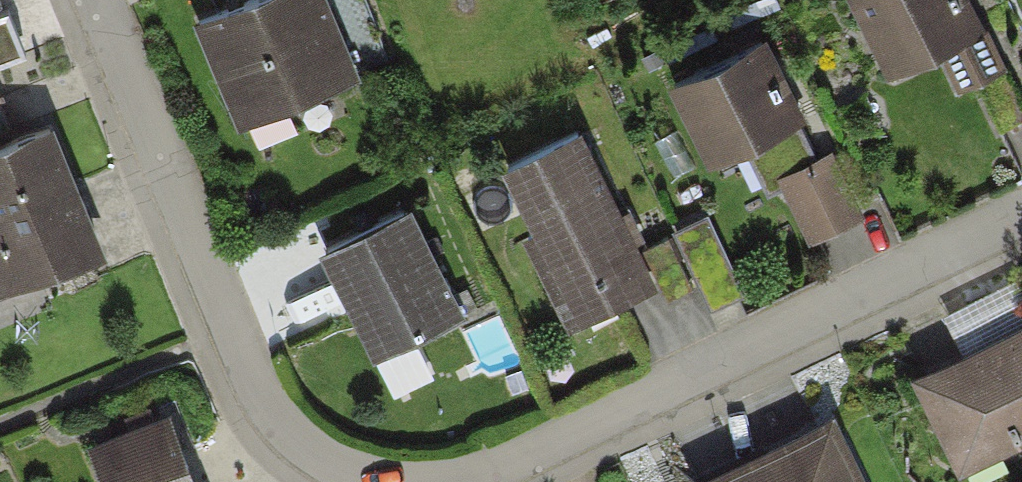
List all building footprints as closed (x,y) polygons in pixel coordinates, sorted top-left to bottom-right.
[(27,51),(6,0),(0,0),(0,62),(27,51)] [(361,0),(247,0),(199,20),(242,121),(248,119),(258,142),(294,127),(285,103),(387,60),(361,0)] [(961,0),(860,0),(894,72),(941,50),(959,86),(977,77),(1001,128),(1021,118),(1021,104),(985,28),(976,32),(961,0)] [(760,41),(677,81),(715,161),(758,141),(776,178),(786,173),(813,230),(853,211),(825,153),(816,158),(760,41)] [(95,251),(39,123),(0,140),(0,293),(95,251)] [(575,134),(498,171),(573,325),(649,286),(575,134)] [(407,207),(325,247),(378,355),(460,315),(407,207)] [(736,289),(702,219),(677,230),(710,301),(736,289)] [(692,287),(667,235),(642,247),(667,299),(692,287)] [(922,379),(958,455),(1011,429),(1016,439),(1021,436),(1021,307),(1012,285),(947,317),(966,358),(922,379)] [(166,418),(96,447),(111,481),(193,481),(166,418)] [(704,481),(858,481),(829,422),(704,481)]
